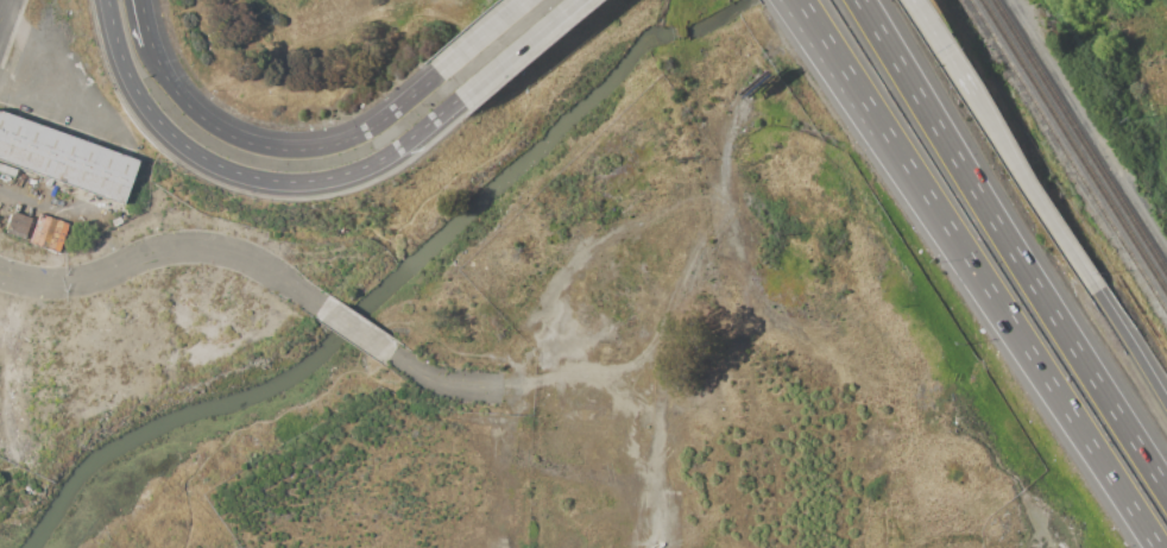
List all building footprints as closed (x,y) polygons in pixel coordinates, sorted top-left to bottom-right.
[(120,206),(0,162),(0,112),(137,162),(120,206)] [(13,177),(0,172),(0,164),(15,170),(13,177)] [(13,212),(31,219),(24,240),(5,233),(13,212)] [(39,213),(68,223),(58,252),(30,242),(39,213)]
